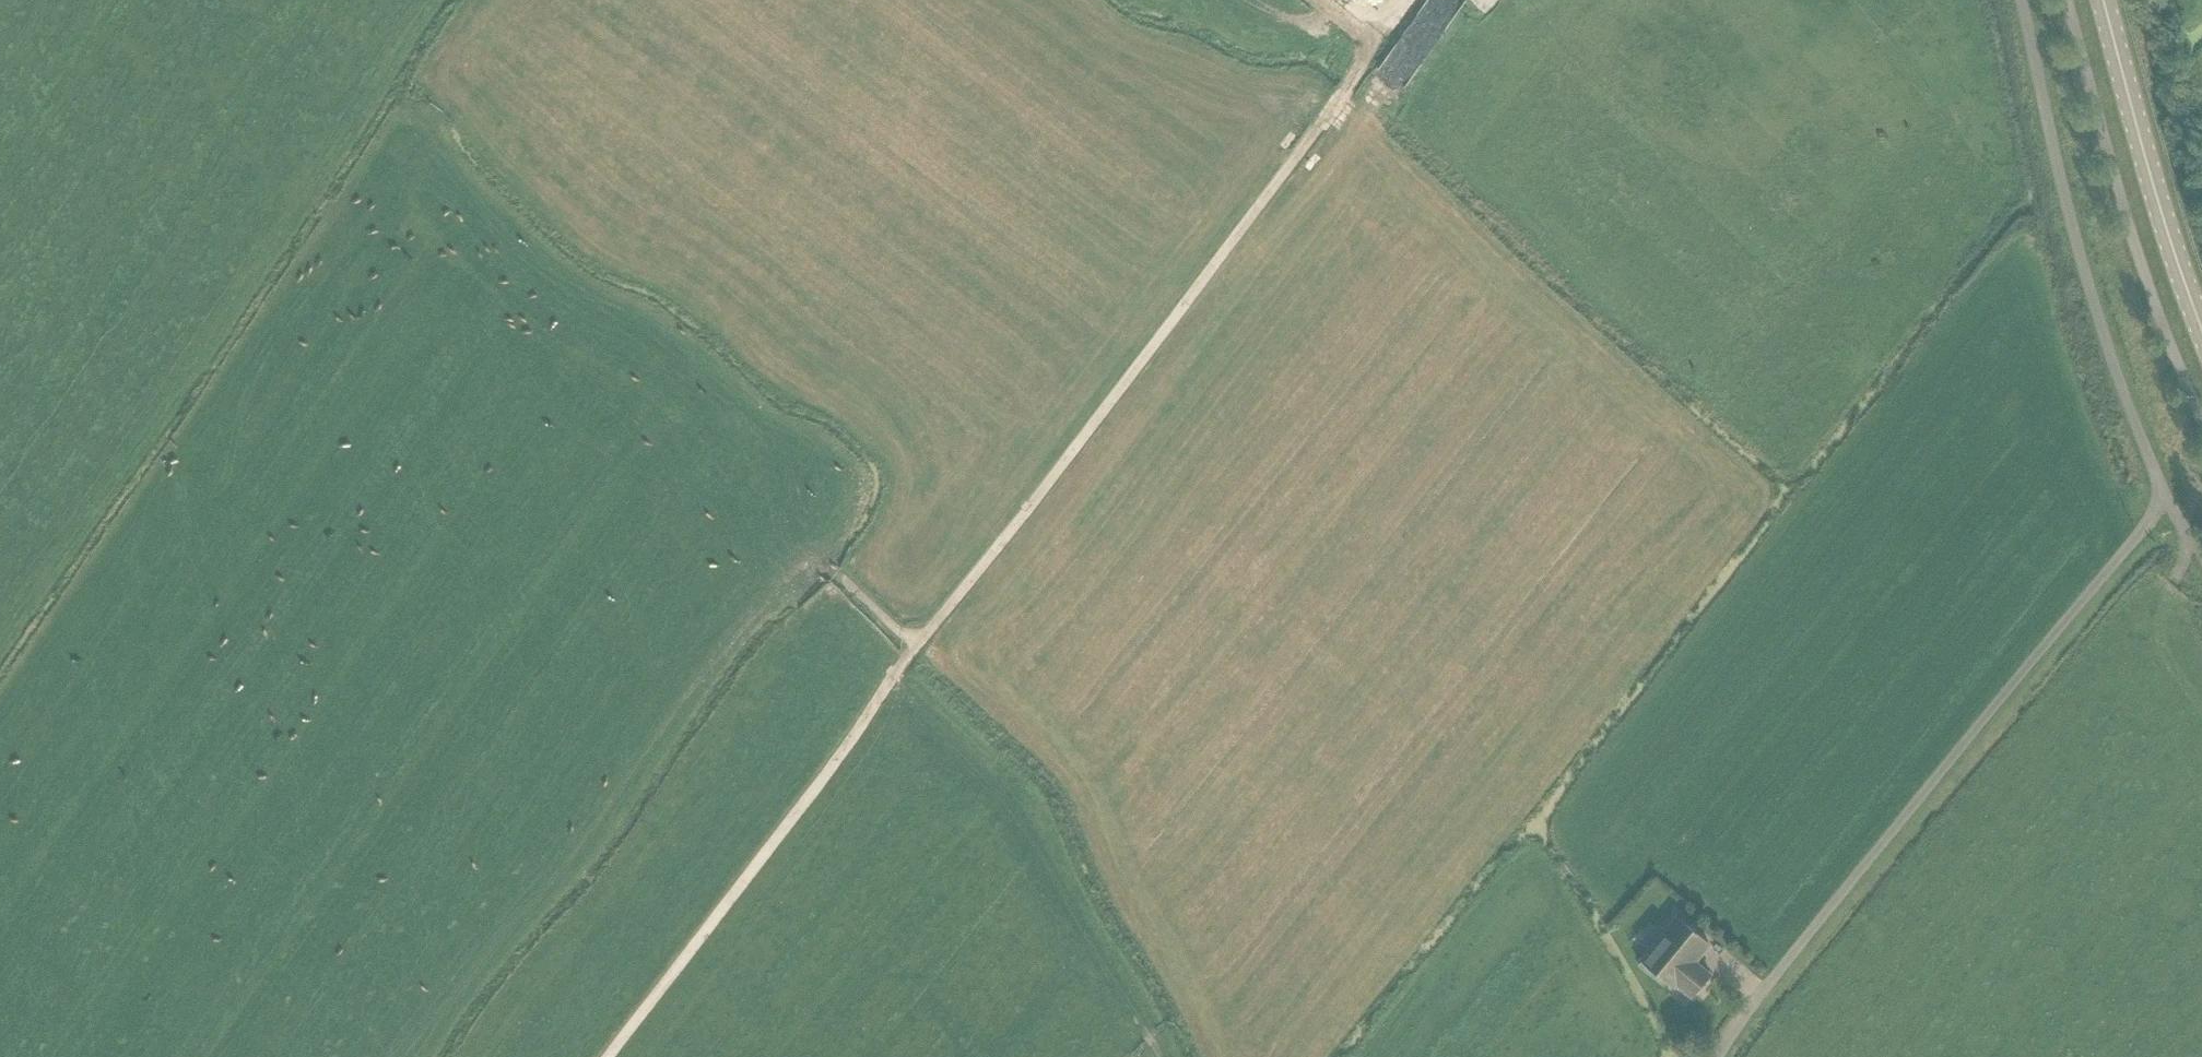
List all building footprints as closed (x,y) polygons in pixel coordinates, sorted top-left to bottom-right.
[(1692,997),(1711,975),(1695,961),(1709,944),(1677,916),(1641,959),(1643,961),(1639,965),(1663,985),(1667,981),(1674,987),(1677,984),(1692,997)]
